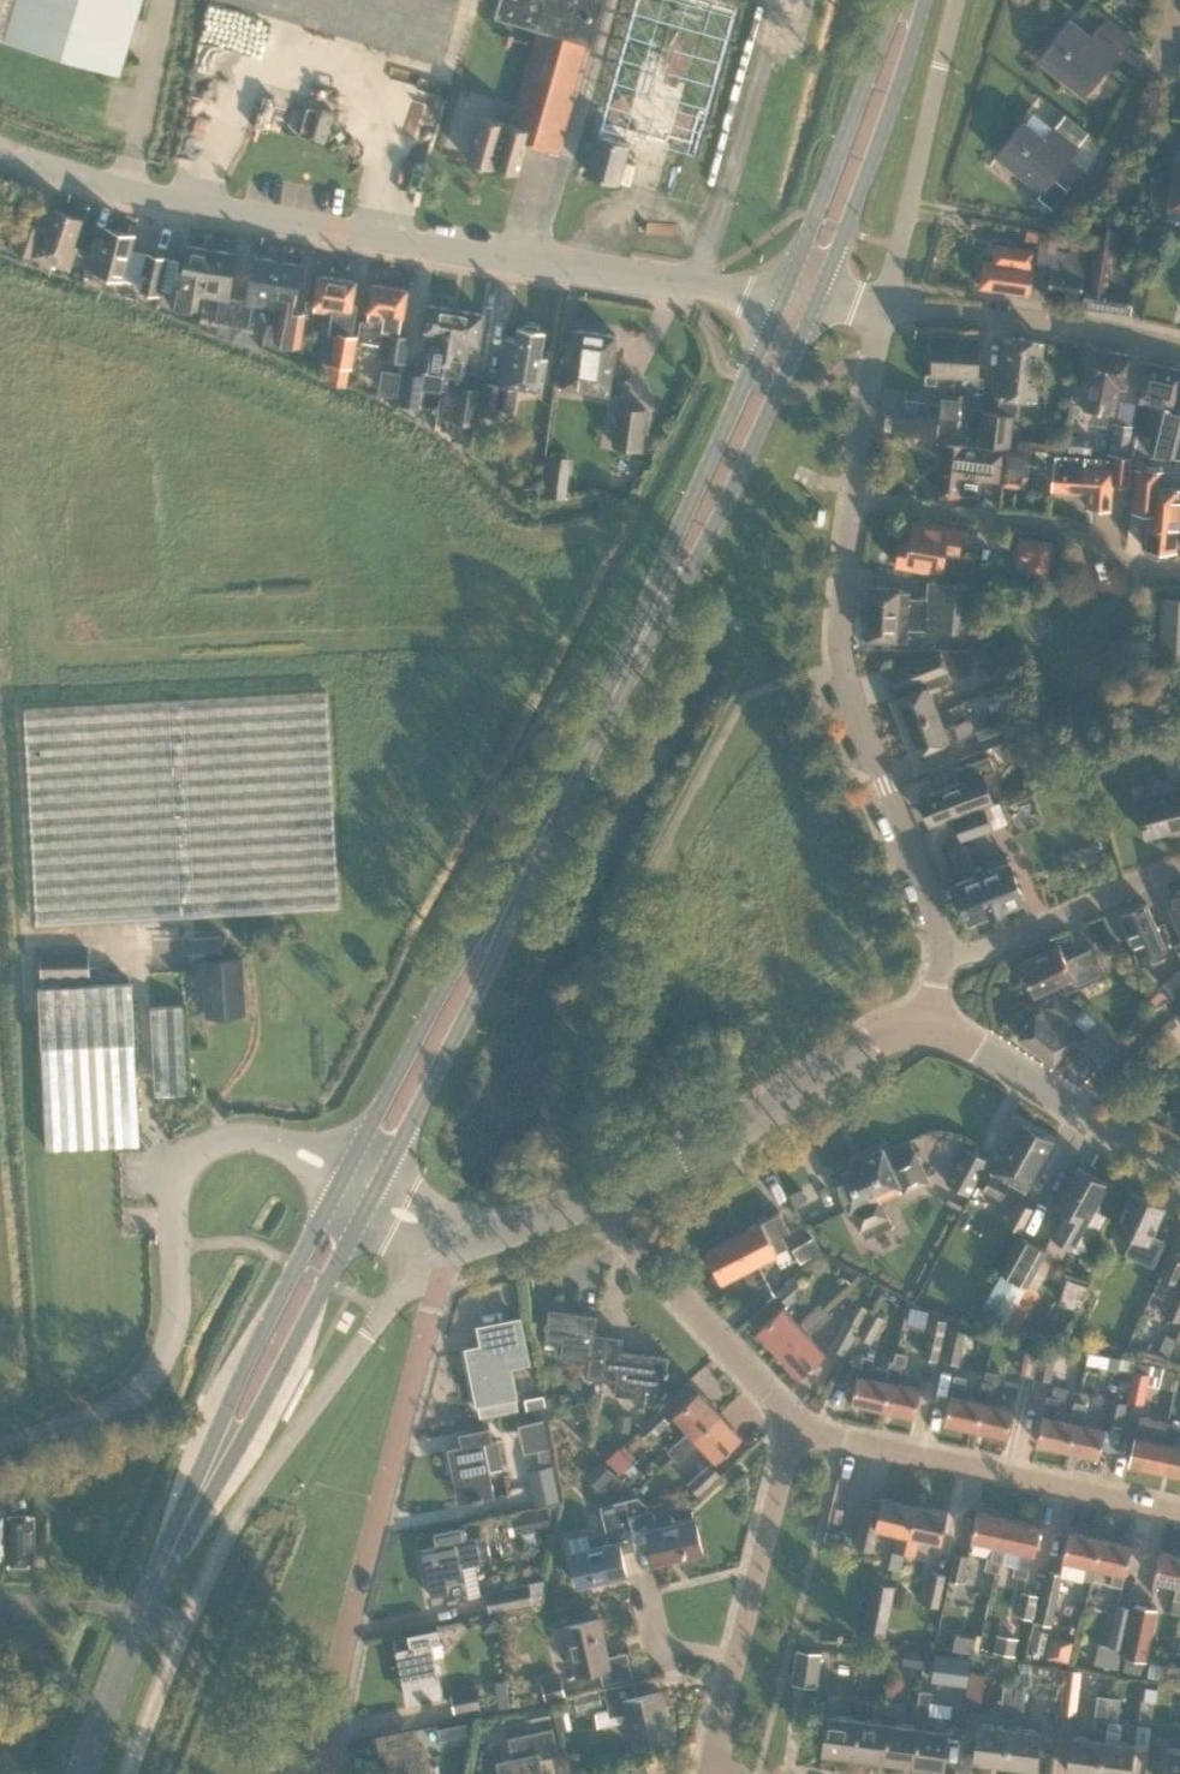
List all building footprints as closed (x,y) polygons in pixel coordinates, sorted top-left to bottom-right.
[(6,37),(5,39),(121,73),(143,0),(0,0),(0,35),(6,37)] [(442,58),(458,0),(241,0),(442,58)] [(496,13),(539,25),(511,123),(480,115),(467,161),(494,168),(495,165),(521,172),(528,144),(561,153),(604,0),(500,0),(496,13)] [(1132,33),(1108,14),(1088,40),(1065,22),(1038,58),(1084,94),(1132,33)] [(697,48),(647,36),(624,129),(605,125),(602,136),(598,134),(588,173),(620,181),(632,133),(673,143),(697,48)] [(1089,129),(1067,111),(1056,124),(1079,142),(1089,129)] [(1046,135),(1024,118),(995,154),(1042,190),(1078,143),(1054,125),(1046,135)] [(1179,152),(1171,203),(1179,204),(1179,152)] [(85,219),(56,209),(49,230),(28,223),(23,239),(12,235),(7,246),(19,251),(18,253),(72,271),(80,246),(77,245),(85,219)] [(1121,213),(1098,210),(1083,304),(1130,311),(1136,269),(1113,266),(1121,213)] [(1159,216),(1145,214),(1141,239),(1155,241),(1159,216)] [(90,251),(85,273),(109,279),(110,275),(112,275),(126,279),(126,277),(141,280),(141,283),(140,287),(162,292),(165,274),(170,254),(134,246),(137,235),(131,233),(108,227),(101,254),(90,251)] [(1056,234),(1042,231),(1036,263),(1051,265),(1047,289),(1081,295),(1088,253),(1054,247),(1056,234)] [(1035,248),(996,242),(993,260),(984,259),(980,284),(1028,291),(1035,248)] [(201,296),(206,297),(214,250),(190,246),(184,290),(175,289),(172,306),(199,310),(201,296)] [(214,250),(206,297),(219,299),(216,319),(236,322),(241,297),(230,295),(237,253),(214,250)] [(256,304),(272,306),(279,261),(258,258),(251,298),(241,297),(236,322),(253,325),(256,304)] [(300,344),(301,334),(305,309),(297,308),(304,265),(279,261),(272,306),(282,308),(277,340),(300,344)] [(356,281),(319,276),(314,309),(332,312),(329,330),(336,331),(331,361),(352,365),(357,334),(353,333),(358,302),(353,301),(356,281)] [(407,288),(373,283),(369,319),(361,318),(358,338),(381,342),(384,324),(402,326),(407,288)] [(445,381),(446,374),(455,308),(426,303),(421,335),(431,336),(425,378),(445,381)] [(446,374),(445,381),(444,386),(458,389),(453,417),(477,421),(485,373),(467,371),(471,342),(480,343),(485,312),(455,308),(446,374)] [(534,319),(530,318),(522,325),(520,324),(519,334),(506,333),(500,382),(487,380),(482,411),(498,414),(499,406),(516,409),(519,386),(542,389),(547,356),(540,355),(544,328),(541,328),(534,319)] [(619,333),(574,328),(570,355),(562,354),(558,385),(612,392),(619,333)] [(410,335),(389,331),(384,358),(405,361),(410,335)] [(955,373),(958,334),(934,333),(931,372),(926,371),(926,381),(936,381),(937,372),(955,373)] [(958,334),(955,373),(972,374),(972,383),(983,383),(984,375),(979,374),(981,336),(958,334)] [(1043,340),(1004,335),(998,392),(1000,392),(998,411),(982,409),(978,442),(1010,445),(1014,414),(1018,415),(1021,394),(1036,396),(1043,340)] [(1131,352),(1092,346),(1086,380),(1088,380),(1084,406),(1115,411),(1119,385),(1126,387),(1131,352)] [(1179,378),(1179,367),(1148,359),(1142,384),(1144,384),(1140,399),(1161,405),(1150,450),(1175,455),(1179,434),(1179,410),(1172,408),(1179,378)] [(383,367),(380,386),(399,388),(402,370),(383,367)] [(423,372),(405,369),(399,401),(418,404),(423,372)] [(967,397),(946,395),(944,415),(965,417),(967,397)] [(941,403),(895,397),(891,426),(937,432),(941,403)] [(649,407),(620,402),(615,441),(644,445),(649,407)] [(1134,423),(1114,419),(1110,451),(1129,454),(1134,423)] [(1093,436),(1070,434),(1069,449),(1092,451),(1093,436)] [(1004,449),(943,441),(937,489),(962,493),(962,491),(979,494),(981,477),(999,480),(1004,449)] [(1027,487),(1032,449),(1006,446),(1002,484),(1027,487)] [(1135,452),(1134,466),(1136,466),(1132,508),(1147,510),(1144,544),(1176,547),(1179,504),(1179,485),(1160,483),(1161,468),(1143,467),(1145,453),(1135,452)] [(1113,458),(1055,453),(1052,488),(1089,491),(1088,506),(1110,508),(1112,482),(1130,484),(1132,456),(1113,454),(1113,458)] [(570,463),(546,461),(544,483),(567,485),(570,463)] [(963,526),(914,517),(910,534),(901,532),(896,563),(942,572),(946,551),(958,553),(963,526)] [(1052,540),(1020,535),(1016,554),(1029,557),(1026,570),(1046,574),(1052,540)] [(982,583),(929,580),(928,596),(910,595),(910,589),(902,589),(902,587),(870,585),(867,637),(907,639),(908,626),(979,630),(982,583)] [(1163,596),(1161,656),(1179,657),(1179,597),(1163,596)] [(899,720),(937,705),(929,684),(950,677),(940,651),(887,671),(895,695),(890,697),(899,720)] [(959,676),(973,670),(967,655),(952,661),(959,676)] [(339,906),(326,689),(24,707),(37,923),(339,906)] [(945,727),(937,705),(899,720),(911,752),(971,729),(967,718),(945,727)] [(1006,727),(999,708),(973,717),(980,736),(1006,727)] [(955,818),(986,806),(984,803),(993,800),(982,771),(994,767),(989,753),(958,765),(963,780),(920,795),(930,823),(953,814),(955,818)] [(1137,796),(1147,836),(1179,828),(1179,785),(1137,796)] [(993,826),(986,806),(955,818),(962,838),(993,826)] [(1024,898),(1010,860),(984,870),(982,863),(974,866),(977,873),(955,881),(969,919),(1024,898)] [(1177,887),(1174,894),(1172,895),(1175,902),(1169,904),(1179,931),(1179,886),(1177,887)] [(1120,913),(1138,956),(1165,945),(1147,901),(1120,913)] [(222,956),(221,934),(191,936),(192,958),(203,958),(207,1013),(246,1011),(243,955),(222,956)] [(1067,956),(1061,942),(1019,961),(1034,992),(1073,974),(1078,985),(1106,972),(1093,944),(1067,956)] [(90,979),(89,946),(41,948),(42,981),(90,979)] [(1162,986),(1174,999),(1179,993),(1179,988),(1171,978),(1162,986)] [(140,1142),(132,980),(39,984),(47,1146),(140,1142)] [(1157,1000),(1166,993),(1155,981),(1146,988),(1157,1000)] [(1079,1009),(1055,991),(1045,1004),(1043,1002),(1019,1035),(1053,1061),(1078,1028),(1070,1022),(1079,1009)] [(158,1091),(191,1090),(187,1002),(155,1003),(158,1091)] [(1120,1041),(1099,1022),(1082,1039),(1103,1059),(1120,1041)] [(1052,1137),(1019,1120),(992,1170),(993,1170),(984,1187),(1000,1196),(1009,1179),(1025,1187),(1052,1137)] [(882,1146),(865,1154),(868,1161),(864,1163),(873,1184),(875,1183),(881,1195),(901,1186),(903,1191),(929,1178),(915,1148),(889,1160),(882,1146)] [(988,1158),(965,1146),(947,1180),(970,1192),(988,1158)] [(880,1196),(881,1195),(875,1183),(873,1184),(864,1163),(868,1161),(865,1154),(833,1169),(851,1208),(853,1207),(865,1233),(891,1221),(880,1196)] [(1051,1233),(1079,1249),(1085,1252),(1107,1212),(1097,1206),(1110,1183),(1074,1163),(1053,1201),(1065,1208),(1051,1233)] [(807,1197),(801,1185),(789,1191),(795,1203),(807,1197)] [(1164,1205),(1131,1190),(1116,1224),(1134,1233),(1125,1251),(1153,1264),(1165,1238),(1152,1232),(1164,1205)] [(1034,1206),(1017,1196),(1005,1219),(1022,1229),(1034,1206)] [(734,1233),(763,1290),(771,1286),(758,1259),(787,1244),(782,1232),(790,1228),(780,1210),(734,1233)] [(1164,1311),(1179,1318),(1179,1227),(1153,1289),(1170,1297),(1164,1311)] [(756,1294),(763,1290),(734,1233),(706,1248),(721,1278),(742,1268),(756,1294)] [(1047,1246),(1022,1233),(981,1308),(1017,1328),(1038,1289),(1027,1283),(1047,1246)] [(821,1249),(813,1235),(793,1246),(801,1260),(821,1249)] [(806,1286),(795,1274),(777,1290),(789,1302),(806,1286)] [(758,1327),(779,1350),(826,1306),(820,1300),(798,1320),(783,1304),(758,1327)] [(602,1377),(608,1333),(595,1331),(597,1313),(549,1306),(545,1339),(562,1341),(561,1352),(590,1356),(587,1375),(602,1377)] [(826,1306),(779,1350),(800,1373),(825,1350),(810,1333),(832,1313),(826,1306)] [(885,1315),(872,1307),(858,1332),(871,1339),(885,1315)] [(947,1318),(932,1315),(922,1354),(938,1358),(947,1318)] [(859,1325),(844,1317),(830,1342),(845,1351),(859,1325)] [(526,1350),(520,1321),(489,1327),(492,1342),(468,1347),(481,1413),(518,1406),(508,1354),(526,1350)] [(966,1329),(951,1326),(944,1358),(959,1361),(966,1329)] [(608,1333),(602,1377),(617,1379),(615,1391),(646,1396),(647,1383),(664,1385),(668,1354),(621,1348),(623,1335),(608,1333)] [(1040,1349),(1027,1345),(1021,1371),(1034,1374),(1040,1349)] [(895,1359),(897,1349),(896,1348),(893,1358),(890,1357),(888,1366),(871,1362),(873,1354),(863,1352),(852,1398),(883,1406),(890,1378),(887,1377),(891,1359),(895,1359)] [(1057,1351),(1042,1348),(1036,1374),(1051,1378),(1057,1351)] [(890,1378),(883,1406),(915,1413),(921,1385),(898,1380),(902,1362),(905,1363),(908,1351),(897,1349),(895,1359),(891,1359),(887,1377),(890,1378)] [(1163,1365),(1136,1359),(1128,1395),(1144,1399),(1148,1380),(1159,1383),(1163,1365)] [(982,1377),(977,1398),(981,1398),(975,1426),(1007,1432),(1013,1406),(990,1400),(994,1381),(998,1382),(1000,1370),(986,1367),(984,1378),(982,1377)] [(944,1419),(975,1426),(981,1398),(977,1398),(962,1394),(967,1374),(955,1371),(944,1419)] [(1036,1439),(1067,1446),(1074,1419),(1070,1418),(1054,1414),(1058,1395),(1065,1397),(1068,1386),(1054,1382),(1051,1392),(1048,1391),(1036,1439)] [(674,1455),(720,1411),(698,1388),(674,1411),(689,1427),(667,1448),(674,1455)] [(1090,1390),(1080,1388),(1078,1397),(1087,1400),(1090,1390)] [(527,1407),(546,1403),(544,1393),(525,1397),(527,1407)] [(1075,1397),(1070,1418),(1074,1419),(1067,1446),(1099,1454),(1105,1426),(1082,1421),(1087,1400),(1075,1397)] [(1122,1424),(1127,1401),(1111,1397),(1106,1421),(1122,1424)] [(574,1419),(590,1414),(585,1398),(569,1403),(574,1419)] [(641,1447),(650,1438),(669,1420),(659,1408),(639,1427),(642,1430),(633,1438),(641,1447)] [(632,1413),(618,1411),(616,1426),(631,1428),(632,1419),(633,1413),(632,1413)] [(720,1411),(674,1455),(679,1461),(701,1441),(717,1457),(742,1434),(720,1411)] [(1168,1419),(1151,1416),(1139,1413),(1129,1459),(1160,1467),(1166,1439),(1163,1438),(1168,1419)] [(1160,1467),(1179,1471),(1179,1442),(1173,1441),(1178,1422),(1168,1419),(1163,1438),(1166,1439),(1160,1467)] [(493,1438),(490,1425),(459,1430),(462,1443),(448,1445),(458,1500),(495,1493),(490,1467),(504,1464),(499,1437),(493,1438)] [(550,1446),(539,1448),(541,1460),(553,1458),(550,1446)] [(632,1459),(620,1447),(609,1458),(621,1470),(632,1459)] [(616,1471),(602,1457),(586,1473),(600,1487),(616,1471)] [(722,1473),(710,1460),(687,1481),(699,1493),(722,1473)] [(535,1502),(560,1496),(553,1463),(527,1468),(535,1502)] [(638,1494),(625,1497),(635,1542),(648,1538),(654,1563),(704,1551),(695,1514),(657,1523),(653,1506),(648,1507),(647,1503),(638,1494)] [(892,1547),(904,1550),(915,1502),(882,1494),(879,1506),(879,1509),(864,1506),(856,1544),(874,1548),(877,1534),(879,1524),(895,1528),(897,1528),(895,1538),(892,1547)] [(635,1542),(625,1497),(600,1503),(609,1539),(591,1544),(587,1530),(567,1535),(580,1585),(628,1573),(623,1549),(636,1546),(635,1542)] [(8,1499),(0,1499),(0,1563),(34,1562),(35,1512),(8,1512),(8,1499)] [(904,1550),(905,1550),(915,1552),(920,1533),(941,1538),(948,1509),(915,1502),(904,1550)] [(546,1506),(510,1514),(515,1532),(550,1524),(546,1506)] [(1003,1542),(1009,1515),(978,1508),(972,1536),(994,1541),(991,1555),(987,1554),(984,1566),(998,1569),(1001,1559),(1003,1559),(1006,1543),(1003,1542)] [(1003,1542),(1006,1543),(1021,1546),(1018,1561),(1015,1560),(1013,1572),(1027,1575),(1029,1564),(1031,1565),(1040,1522),(1009,1515),(1003,1542)] [(478,1536),(476,1523),(433,1531),(436,1543),(422,1546),(425,1560),(428,1559),(435,1597),(449,1594),(450,1597),(469,1593),(459,1540),(478,1536)] [(1094,1562),(1100,1536),(1068,1528),(1062,1556),(1086,1561),(1083,1575),(1093,1578),(1097,1563),(1094,1562)] [(1094,1562),(1097,1563),(1114,1567),(1110,1581),(1122,1584),(1132,1543),(1100,1536),(1094,1562)] [(970,1553),(955,1549),(949,1576),(963,1580),(970,1553)] [(1160,1549),(1154,1576),(1177,1581),(1171,1609),(1179,1611),(1179,1553),(1160,1549)] [(1062,1571),(1048,1568),(1037,1619),(1051,1622),(1062,1571)] [(946,1572),(931,1569),(924,1602),(939,1605),(946,1572)] [(529,1580),(496,1587),(486,1589),(490,1610),(533,1601),(529,1580)] [(914,1589),(898,1585),(895,1602),(910,1606),(914,1589)] [(1038,1592),(1022,1589),(1017,1612),(1033,1615),(1038,1592)] [(1157,1606),(1134,1602),(1123,1654),(1147,1658),(1157,1606)] [(1131,1606),(1117,1603),(1108,1643),(1099,1641),(1095,1660),(1117,1666),(1131,1606)] [(883,1639),(888,1614),(876,1612),(876,1613),(873,1627),(864,1625),(863,1633),(862,1635),(883,1639)] [(609,1653),(600,1614),(564,1622),(575,1672),(600,1666),(603,1681),(633,1674),(627,1649),(609,1653)] [(441,1640),(439,1626),(409,1632),(411,1645),(397,1647),(400,1662),(403,1661),(411,1699),(425,1696),(425,1699),(445,1695),(434,1641),(441,1640)] [(976,1635),(956,1631),(953,1646),(973,1650),(976,1635)] [(996,1634),(994,1647),(1014,1651),(1016,1637),(996,1634)] [(1073,1638),(1053,1634),(1048,1653),(1069,1658),(1073,1638)] [(822,1650),(797,1647),(792,1681),(817,1684),(822,1650)] [(923,1648),(909,1647),(908,1661),(921,1663),(923,1648)] [(933,1652),(930,1678),(966,1683),(969,1656),(933,1652)] [(1081,1668),(1065,1666),(1060,1711),(1076,1713),(1081,1668)] [(985,1682),(986,1672),(970,1670),(969,1680),(985,1682)] [(511,1704),(507,1676),(496,1678),(501,1706),(511,1704)] [(565,1692),(562,1677),(542,1681),(546,1696),(565,1692)] [(638,1693),(634,1678),(604,1685),(610,1712),(626,1708),(626,1712),(634,1744),(673,1735),(668,1710),(662,1687),(645,1691),(641,1692),(638,1693)] [(1012,1705),(1015,1682),(1004,1680),(1001,1703),(1012,1705)] [(1015,1682),(1012,1705),(1024,1706),(1027,1683),(1015,1682)] [(480,1705),(477,1687),(451,1691),(454,1710),(480,1705)] [(919,1688),(915,1723),(918,1724),(913,1760),(944,1764),(950,1716),(928,1713),(931,1689),(919,1688)] [(822,1749),(853,1752),(858,1716),(855,1716),(837,1713),(839,1694),(827,1692),(824,1713),(827,1714),(822,1749)] [(1105,1717),(1109,1693),(1098,1692),(1095,1716),(1105,1717)] [(1120,1694),(1109,1693),(1105,1717),(1118,1718),(1120,1694)] [(853,1752),(883,1756),(887,1720),(885,1719),(867,1717),(869,1697),(857,1696),(855,1716),(858,1716),(853,1752)] [(1154,1698),(1142,1697),(1138,1722),(1151,1723),(1154,1698)] [(918,1724),(915,1723),(897,1721),(900,1701),(887,1699),(885,1719),(887,1720),(883,1756),(913,1760),(918,1724)] [(552,1715),(549,1703),(530,1707),(532,1719),(552,1715)] [(573,1725),(569,1707),(558,1709),(562,1728),(573,1725)] [(1005,1761),(1010,1724),(979,1720),(974,1757),(1005,1761)] [(1010,1724),(1005,1761),(1035,1765),(1040,1728),(1010,1724)] [(555,1725),(508,1735),(513,1756),(499,1759),(502,1773),(544,1773),(540,1756),(560,1751),(555,1725)] [(415,1728),(380,1735),(383,1749),(388,1748),(393,1773),(430,1773),(424,1743),(418,1744),(415,1728)] [(1098,1773),(1103,1736),(1072,1732),(1067,1769),(1098,1773)] [(1098,1773),(1106,1773),(1129,1773),(1133,1740),(1103,1736),(1098,1773)] [(1166,1744),(1162,1773),(1179,1773),(1179,1746),(1166,1744)] [(647,1764),(604,1773),(650,1773),(647,1764)]
